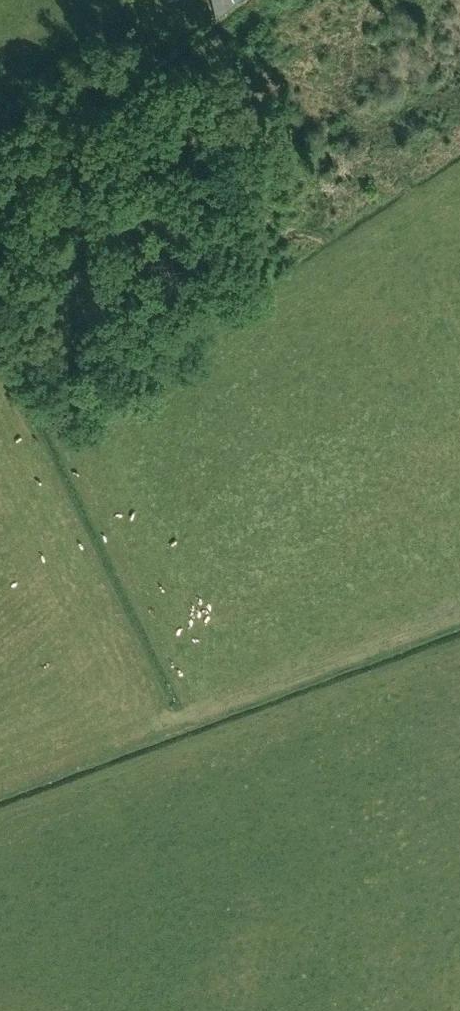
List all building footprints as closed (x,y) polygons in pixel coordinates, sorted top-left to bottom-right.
[(236,0),(212,0),(217,18),(237,1),(236,0)]
